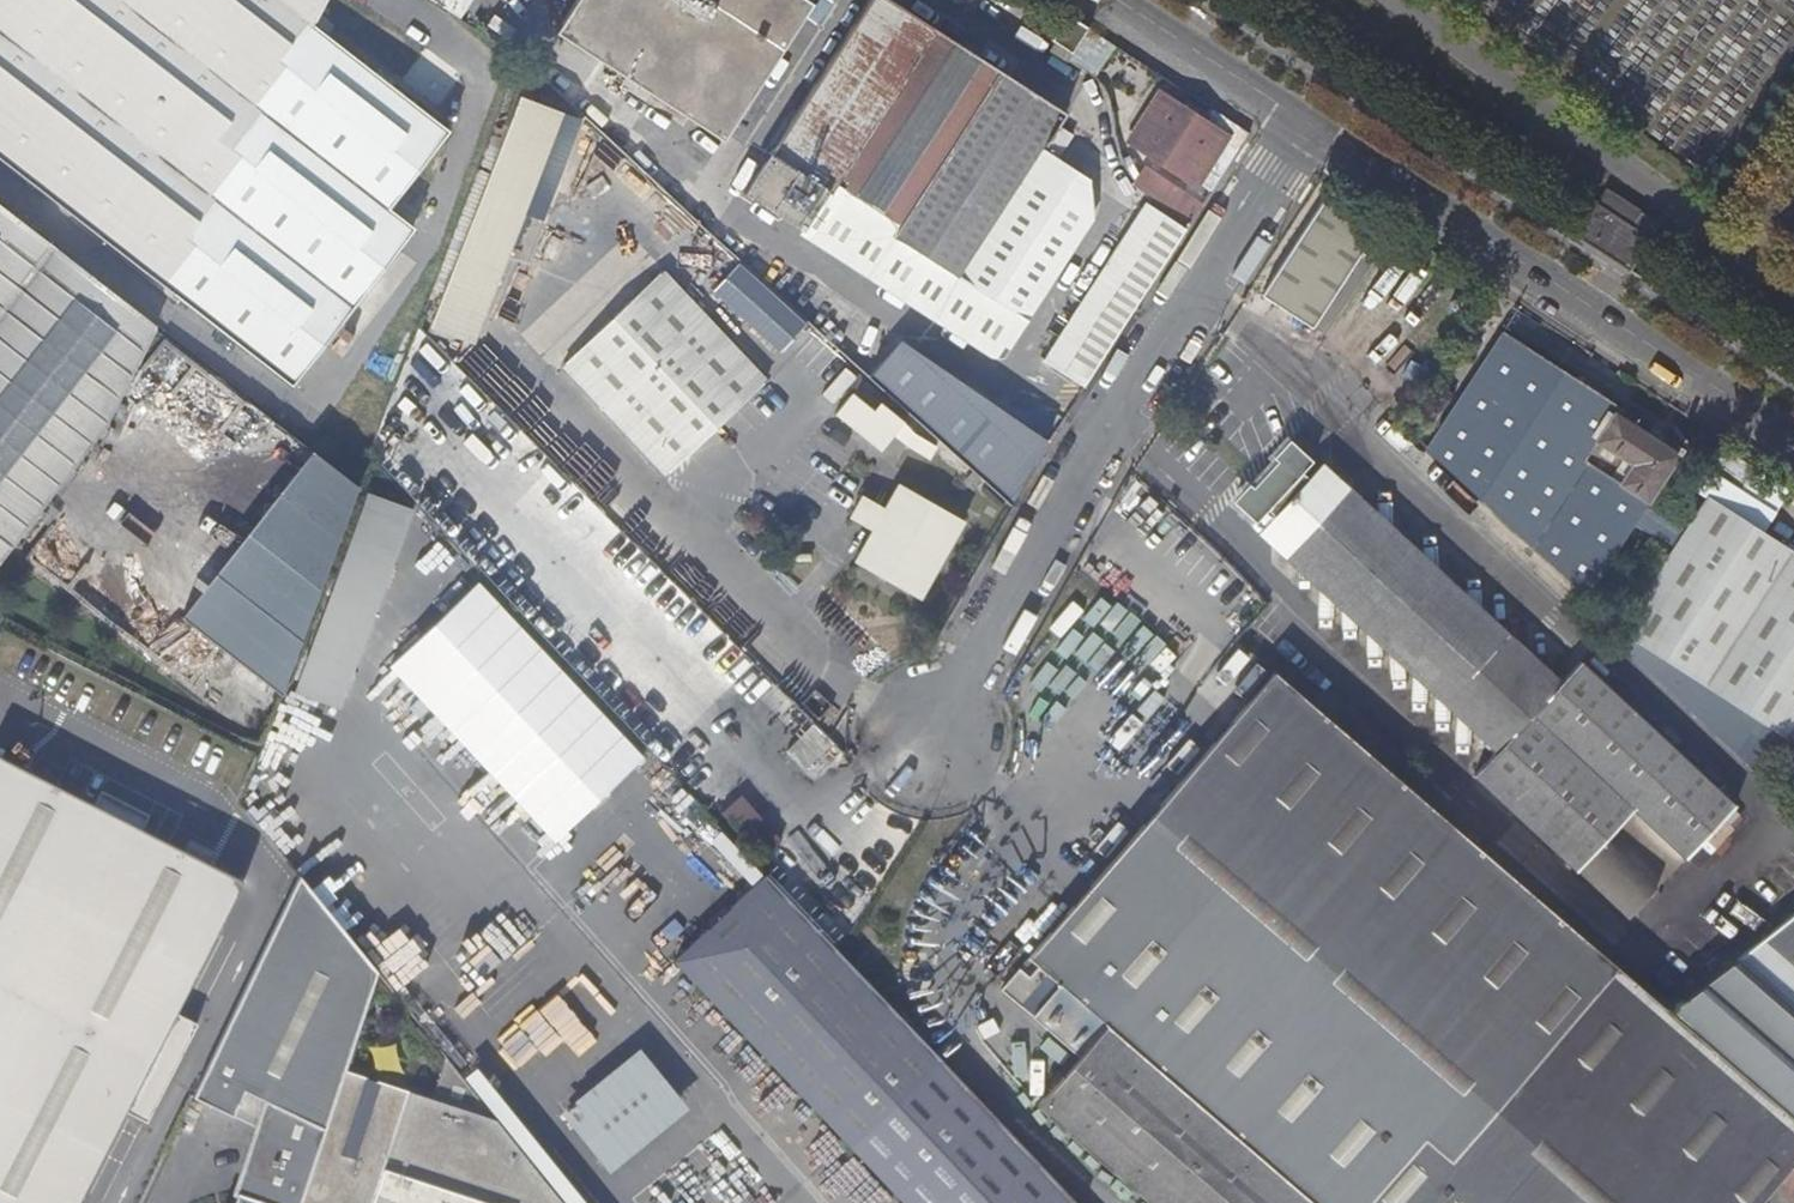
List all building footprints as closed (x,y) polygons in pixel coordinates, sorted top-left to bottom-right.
[(175,298),(236,179),(289,75),(314,27),(328,0),(0,0),(0,160),(175,298)] [(463,24),(477,0),(424,0),(463,24)] [(484,20),(511,33),(526,4),(517,0),(494,0),(484,20)] [(734,140),(813,3),(807,0),(582,0),(565,33),(734,140)] [(1041,148),(1044,143),(1046,145),(1066,112),(893,0),(869,0),(778,144),(829,192),(835,183),(904,226),(898,236),(961,276),(1041,148)] [(1010,13),(1004,25),(1034,42),(1041,31),(1010,13)] [(1088,26),(1067,13),(1051,39),(1055,42),(1050,49),(1067,60),(1088,26)] [(449,132),(314,27),(289,75),(236,179),(175,298),(294,390),(416,233),(388,211),(449,132)] [(1196,181),(1223,137),(1160,96),(1131,139),(1196,181)] [(526,99),(474,232),(516,248),(534,255),(586,122),(526,99)] [(829,192),(778,144),(746,195),(804,232),(829,192)] [(1112,194),(1041,148),(961,276),(1032,321),(1112,194)] [(1191,224),(1202,206),(1148,171),(1135,188),(1191,224)] [(1032,321),(961,276),(898,236),(904,226),(835,183),(829,192),(804,232),(802,236),(1004,365),(1032,321)] [(1610,183),(1600,199),(1635,221),(1645,206),(1610,183)] [(471,191),(459,224),(473,229),(484,196),(471,191)] [(1600,199),(1579,231),(1631,265),(1663,217),(1645,206),(1635,221),(1600,199)] [(1377,234),(1329,202),(1267,297),(1315,329),(1377,234)] [(1087,387),(1187,233),(1146,207),(1046,360),(1087,387)] [(6,556),(107,424),(157,328),(0,208),(0,565),(6,556)] [(474,232),(436,328),(478,345),(516,248),(474,232)] [(560,364),(666,478),(764,380),(659,270),(560,364)] [(1427,449),(1586,598),(1681,453),(1679,452),(1682,449),(1678,446),(1675,450),(1648,432),(1646,433),(1619,416),(1623,410),(1503,331),(1427,449)] [(910,352),(897,342),(867,376),(1009,508),(1044,445),(910,352)] [(848,367),(823,393),(834,403),(859,377),(848,367)] [(903,431),(856,396),(838,419),(885,455),(903,431)] [(930,444),(917,435),(909,447),(922,456),(930,444)] [(1263,527),(1321,463),(1296,441),(1280,458),(1283,462),(1260,490),(1255,486),(1239,503),(1263,527)] [(287,695),(360,490),(314,452),(188,623),(287,695)] [(1324,508),(1345,485),(1321,463),(1274,515),(1502,725),(1482,748),(1492,757),(1473,777),(1577,873),(1605,842),(1633,813),(1686,861),(1734,808),(1578,664),(1560,683),(1549,695),(1509,656),(1509,642),(1471,642),(1324,508)] [(979,483),(970,474),(963,482),(972,490),(979,483)] [(1560,683),(1345,485),(1324,508),(1471,642),(1509,642),(1509,656),(1549,695),(1560,683)] [(946,555),(963,524),(898,486),(884,510),(863,498),(850,521),(871,533),(854,563),(920,601),(936,571),(946,555)] [(1707,500),(1623,631),(1788,739),(1793,731),(1793,557),(1707,500)] [(1502,725),(1274,515),(1263,527),(1254,537),(1482,748),(1502,725)] [(1736,960),(1713,978),(1665,1015),(1654,1024),(1276,676),(1031,962),(1042,972),(1034,983),(1021,973),(1004,993),(1080,1057),(1038,1107),(1148,1202),(1760,1202),(1773,1188),(1790,1202),(1793,1202),(1793,1011),(1736,960)] [(1616,968),(1276,676),(1654,1024),(1665,1015),(1616,968)] [(819,692),(804,706),(821,723),(836,708),(819,692)] [(1722,741),(1765,769),(1786,742),(1741,712),(1722,741)] [(840,762),(810,733),(789,757),(819,785),(840,762)] [(225,752),(216,777),(230,782),(239,757),(225,752)] [(245,885),(143,832),(151,818),(102,793),(95,807),(0,758),(0,1202),(84,1202),(128,1115),(137,1098),(159,1108),(191,1044),(170,1033),(178,1016),(245,885)] [(267,824),(294,800),(270,773),(243,797),(267,824)] [(768,776),(717,825),(770,874),(840,948),(882,883),(768,776)] [(1658,891),(1605,842),(1577,873),(1630,922),(1658,891)] [(840,948),(770,874),(677,962),(857,1149),(949,1061),(840,948)] [(345,1075),(377,976),(299,879),(194,1100),(260,1130),(237,1202),(303,1202),(345,1075)] [(1736,960),(1793,1011),(1793,914),(1736,960)] [(1042,972),(1031,962),(1021,973),(1034,983),(1042,972)] [(200,1027),(178,1016),(170,1033),(191,1044),(200,1027)] [(644,1052),(563,1116),(612,1178),(693,1112),(644,1052)] [(446,1060),(432,1103),(497,1124),(446,1060)] [(949,1061),(857,1149),(907,1202),(1085,1202),(949,1061)] [(478,1069),(464,1080),(563,1202),(586,1202),(478,1069)] [(345,1075),(303,1202),(560,1202),(497,1124),(432,1103),(345,1075)] [(150,1126),(159,1108),(137,1098),(128,1115),(150,1126)]
